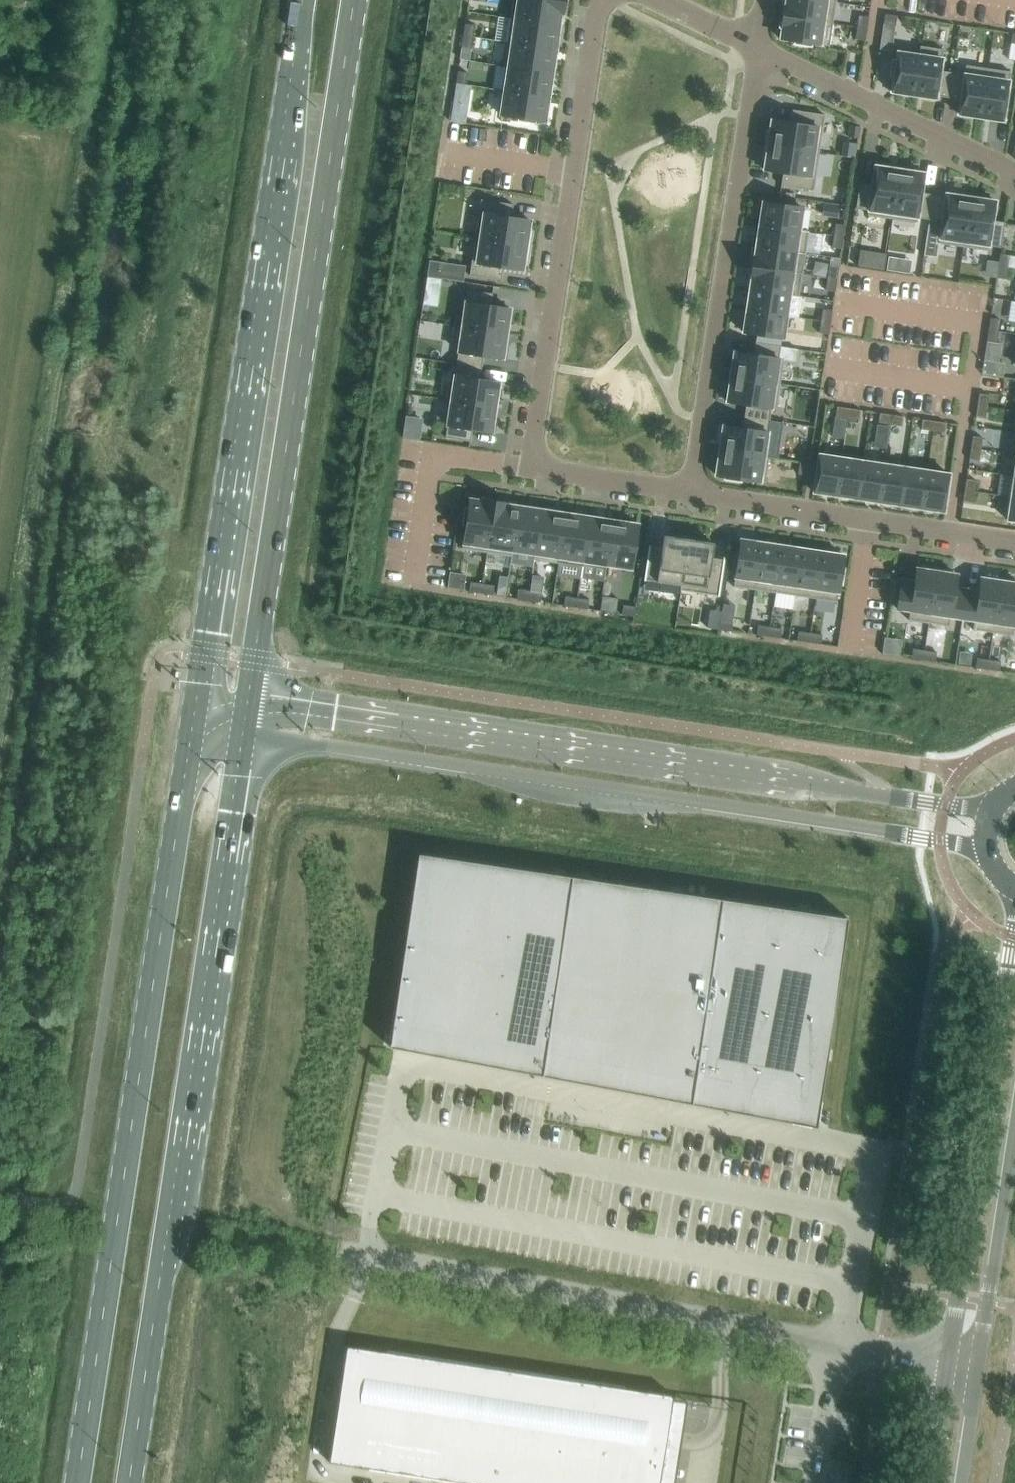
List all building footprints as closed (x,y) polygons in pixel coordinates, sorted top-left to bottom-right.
[(566,1),(559,0),(513,0),(510,17),(560,25),(561,16),(563,16),(566,1)] [(781,15),(833,23),(836,2),(821,0),(786,0),(786,4),(783,3),(781,15)] [(885,14),(884,23),(896,25),(897,15),(885,14)] [(498,15),(494,40),(507,41),(556,49),(560,25),(510,17),(498,15)] [(830,46),(833,23),(781,15),(780,27),(782,27),(780,38),(796,41),(795,44),(812,46),(812,43),(830,46)] [(857,27),(867,28),(869,16),(859,15),(857,27)] [(465,23),(463,35),(473,36),(475,24),(465,23)] [(867,28),(857,27),(855,39),(865,40),(867,28)] [(473,36),(463,35),(462,47),(471,48),(473,36)] [(552,73),(556,49),(507,41),(503,66),(508,67),(508,66),(552,73)] [(944,49),(920,45),(919,55),(920,55),(914,95),(936,98),(937,95),(949,97),(952,72),(941,70),(944,49)] [(920,55),(919,55),(897,52),(896,60),(893,59),(891,76),(894,76),(891,91),(914,95),(920,55)] [(981,117),(988,68),(966,65),(964,74),(952,72),(949,97),(961,99),(958,114),(981,117)] [(508,67),(504,90),(549,97),(552,73),(508,66),(508,67)] [(988,68),(981,117),(1003,121),(1011,71),(988,68)] [(458,70),(456,82),(466,84),(468,72),(458,70)] [(456,82),(453,102),(467,104),(470,84),(466,84),(456,82)] [(545,121),(549,97),(504,90),(501,115),(519,117),(519,120),(535,123),(536,120),(545,121)] [(768,128),(766,143),(819,151),(825,114),(793,109),(791,122),(772,120),(770,128),(768,128)] [(851,125),(849,137),(858,138),(860,126),(851,125)] [(813,190),(819,151),(766,143),(763,159),(766,159),(764,169),(783,172),(781,185),(813,190)] [(900,169),(875,165),(872,185),(860,183),(856,208),(868,210),(868,215),(892,218),(900,169)] [(924,173),(900,169),(892,218),(917,222),(918,217),(930,219),(933,194),(922,192),(924,173)] [(930,219),(924,255),(936,257),(939,243),(963,246),(971,197),(946,194),(945,196),(933,194),(930,219)] [(996,201),(971,197),(963,246),(988,250),(989,245),(1001,247),(1005,222),(993,220),(996,201)] [(481,199),(475,237),(529,245),(531,230),(529,230),(530,220),(511,217),(513,204),(481,199)] [(763,201),(760,223),(799,229),(803,207),(763,201)] [(760,223),(756,245),(806,252),(809,230),(799,229),(760,223)] [(836,223),(834,235),(844,237),(846,225),(836,223)] [(844,237),(834,235),(832,247),(842,248),(844,237)] [(529,245),(475,237),(470,274),(502,280),(504,267),(523,269),(524,259),(527,259),(529,245)] [(802,274),(806,252),(756,245),(755,254),(753,254),(751,266),(802,274)] [(999,266),(1008,267),(1014,268),(1014,256),(1000,254),(999,262),(999,266)] [(888,258),(886,270),(897,272),(899,260),(888,258)] [(430,260),(427,276),(463,282),(466,266),(430,260)] [(799,296),(802,274),(751,266),(749,278),(751,279),(750,289),(790,295),(799,296)] [(829,266),(828,278),(837,279),(839,267),(829,266)] [(1007,279),(1008,267),(998,266),(997,277),(1007,279)] [(427,277),(425,286),(439,288),(440,279),(427,277)] [(836,291),(837,279),(828,278),(826,289),(836,291)] [(462,326),(507,333),(510,308),(491,305),(493,293),(468,289),(462,326)] [(786,316),(790,295),(750,289),(747,310),(786,316)] [(821,321),(831,322),(833,310),(823,309),(821,321)] [(747,310),(743,332),(783,338),(786,316),(747,310)] [(991,318),(989,330),(999,331),(1000,319),(991,318)] [(831,322),(821,321),(819,332),(829,334),(831,322)] [(503,358),(507,333),(462,326),(457,363),(482,367),(483,355),(503,358)] [(999,331),(989,330),(987,341),(997,343),(999,331)] [(754,354),(734,351),(731,376),(780,384),(784,359),(779,358),(781,346),(756,342),(754,354)] [(480,379),(482,367),(457,363),(451,400),(495,407),(499,382),(480,379)] [(746,404),(745,416),(770,420),(770,419),(771,408),(776,408),(780,384),(731,376),(727,401),(746,404)] [(977,405),(987,406),(989,395),(979,393),(977,405)] [(495,407),(451,400),(446,437),(470,441),(472,428),(492,431),(495,407)] [(493,429),(508,431),(513,406),(498,403),(493,429)] [(987,406),(977,405),(976,417),(985,418),(987,406)] [(847,418),(849,408),(837,406),(836,416),(847,418)] [(861,410),(849,408),(847,418),(859,419),(861,410)] [(890,424),(892,414),(880,412),(878,422),(890,424)] [(407,414),(404,436),(421,438),(423,416),(407,414)] [(904,416),(892,414),(890,424),(902,426),(904,416)] [(723,425),(720,450),(764,456),(764,455),(769,456),(769,457),(778,458),(783,421),(770,419),(770,420),(745,416),(743,428),(723,425)] [(921,429),(933,430),(934,421),(923,419),(921,429)] [(934,421),(933,430),(945,432),(946,422),(934,421)] [(973,436),(971,448),(981,449),(983,437),(973,436)] [(979,461),(981,449),(971,448),(969,459),(979,461)] [(720,450),(716,475),(725,476),(725,479),(741,481),(742,478),(765,482),(769,457),(769,456),(764,455),(764,456),(720,450)] [(813,491),(835,495),(841,457),(819,454),(813,491)] [(862,461),(841,457),(835,495),(857,498),(862,461)] [(884,464),(862,461),(857,498),(879,501),(884,464)] [(800,462),(798,474),(808,475),(809,463),(800,462)] [(879,501),(900,504),(906,467),(884,464),(879,501)] [(928,470),(906,467),(900,504),(922,508),(928,470)] [(928,470),(922,508),(944,511),(949,474),(928,470)] [(966,478),(965,490),(974,492),(976,480),(966,478)] [(974,492),(965,490),(963,502),(973,504),(974,492)] [(462,547),(486,551),(494,500),(484,498),(483,500),(470,498),(468,508),(465,507),(463,524),(466,524),(462,547)] [(509,502),(494,500),(486,551),(512,555),(513,550),(511,550),(518,506),(509,504),(509,502)] [(513,550),(534,553),(535,553),(542,509),(518,506),(511,550),(513,550)] [(566,513),(542,509),(535,553),(534,553),(534,558),(559,562),(566,513)] [(590,516),(566,513),(559,562),(583,566),(584,561),(583,561),(590,516)] [(584,561),(607,564),(614,520),(590,516),(583,561),(584,561)] [(638,524),(614,520),(607,564),(631,568),(638,524)] [(661,554),(648,552),(644,580),(645,580),(681,585),(682,585),(689,539),(664,535),(661,554)] [(719,596),(724,563),(711,562),(714,542),(689,539),(682,585),(681,585),(680,590),(718,595),(718,596),(719,596)] [(734,586),(754,589),(761,542),(741,539),(734,586)] [(782,545),(761,542),(754,589),(775,592),(782,545)] [(795,595),(803,548),(782,545),(775,592),(795,595)] [(823,551),(803,548),(795,595),(816,598),(823,551)] [(823,551),(816,598),(837,601),(839,584),(842,585),(845,568),(842,568),(844,555),(823,551)] [(929,622),(937,569),(921,566),(921,569),(916,568),(914,581),(901,579),(897,608),(910,610),(909,619),(929,622)] [(962,618),(967,589),(955,587),(957,574),(952,573),(952,571),(937,569),(929,622),(949,625),(950,616),(962,618)] [(449,587),(465,588),(466,573),(450,572),(449,587)] [(973,629),(993,632),(1001,578),(985,576),(985,578),(980,578),(979,591),(967,589),(962,618),(974,620),(973,629)] [(993,632),(1013,635),(1014,626),(1014,580),(1001,578),(993,632)] [(469,591),(481,593),(482,583),(470,581),(469,591)] [(494,585),(482,583),(481,593),(493,595),(494,585)] [(528,600),(530,590),(518,588),(517,598),(528,600)] [(530,590),(528,600),(540,602),(542,592),(530,590)] [(564,605),(576,607),(577,597),(565,595),(564,605)] [(577,597),(576,607),(588,609),(589,599),(577,597)] [(623,604),(622,614),(634,616),(635,606),(623,604)] [(733,621),(721,619),(719,629),(731,631),(733,621)] [(768,636),(770,626),(758,625),(757,634),(768,636)] [(782,628),(770,626),(768,636),(780,638),(782,628)] [(809,642),(810,632),(799,631),(797,640),(809,642)] [(810,632),(809,642),(821,644),(822,634),(810,632)] [(923,660),(925,650),(913,648),(912,658),(923,660)] [(937,651),(925,650),(923,660),(935,661),(937,651)] [(976,667),(987,669),(989,659),(977,658),(976,667)] [(1001,661),(989,659),(987,669),(999,671),(1001,661)] [(395,1007),(389,1046),(428,1053),(816,1126),(842,956),(848,917),(784,908),(418,853),(395,1007)] [(329,1461),(474,1482),(659,1482),(672,1399),(673,1395),(346,1345),(329,1461)]
